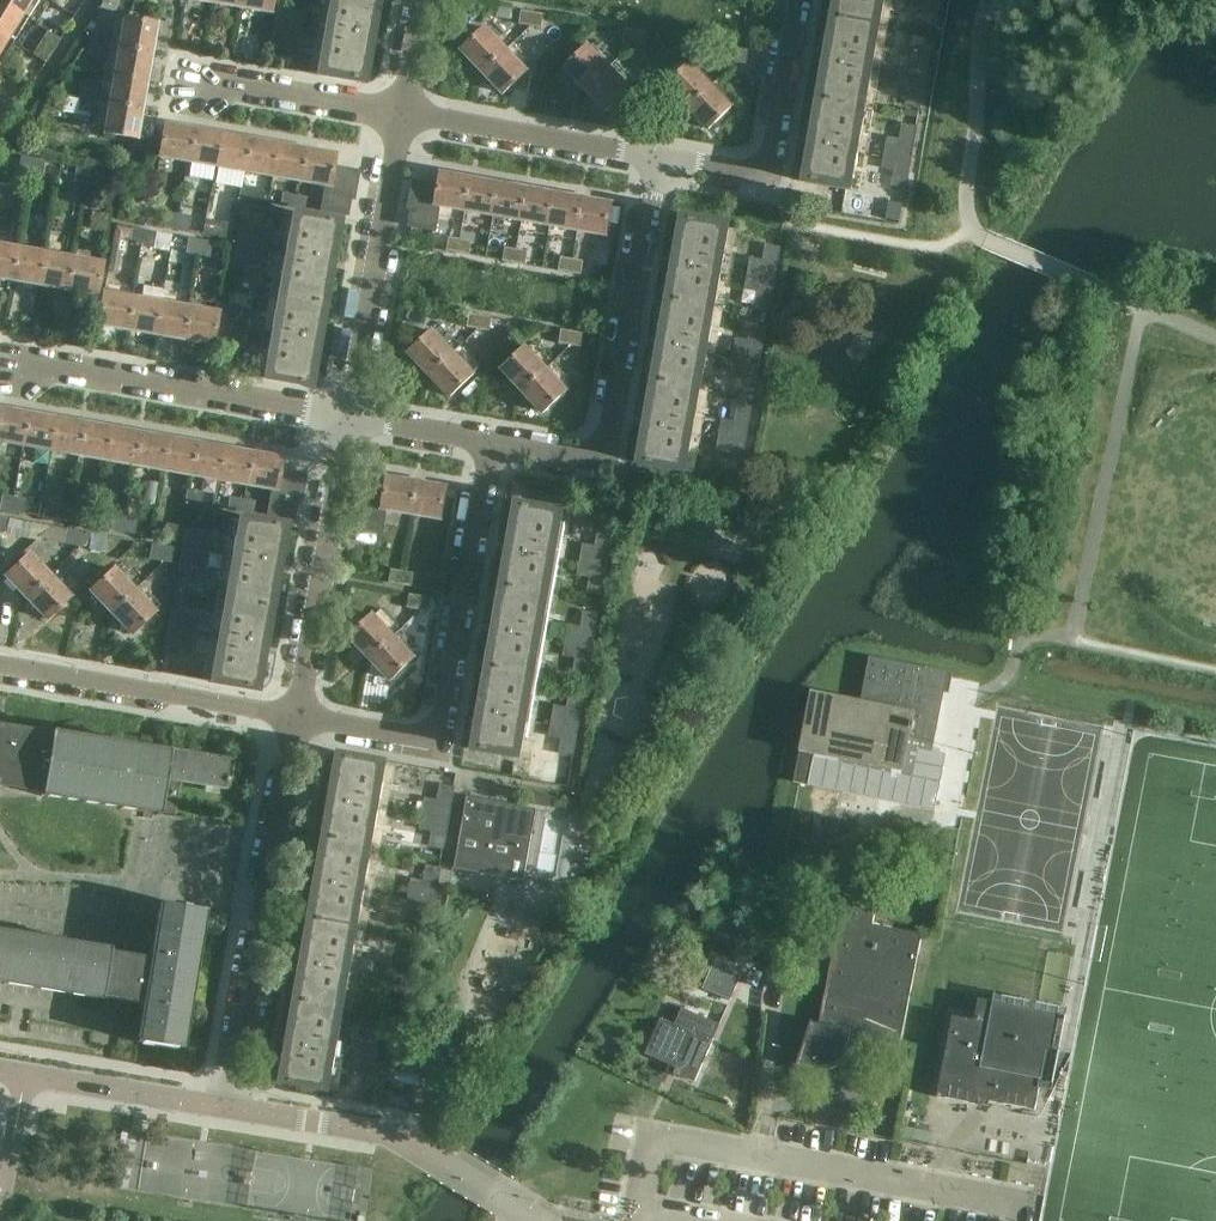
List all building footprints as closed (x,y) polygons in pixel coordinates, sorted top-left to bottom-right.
[(28,20),(40,0),(0,0),(0,3),(28,20)] [(240,8),(241,0),(212,0),(211,3),(240,8)] [(240,8),(269,13),(271,0),(241,0),(240,8)] [(375,1),(370,0),(331,0),(318,75),(361,83),(375,1)] [(882,0),(838,0),(834,19),(877,27),(882,0)] [(938,0),(912,0),(911,7),(923,9),(920,24),(934,27),(938,0)] [(13,43),(28,20),(0,3),(0,35),(13,43)] [(278,3),(271,45),(286,48),(287,43),(300,45),(305,13),(293,10),(294,6),(278,3)] [(519,22),(519,25),(531,27),(534,11),(522,9),(521,10),(499,6),(497,18),(519,22)] [(544,29),(547,13),(534,11),(531,27),(544,29)] [(863,109),(877,27),(834,19),(820,100),(863,109)] [(124,20),(119,49),(150,55),(155,25),(124,20)] [(631,45),(631,42),(635,43),(637,29),(624,27),(622,44),(631,45)] [(483,72),(506,50),(486,29),(463,51),(483,72)] [(648,45),(650,31),(637,29),(635,43),(648,45)] [(108,33),(91,31),(89,43),(106,46),(108,33)] [(46,32),(33,54),(46,62),(60,40),(46,32)] [(0,35),(0,65),(13,43),(0,35)] [(87,56),(104,59),(106,46),(89,43),(87,56)] [(718,45),(715,62),(731,64),(734,48),(718,45)] [(920,108),(930,47),(917,45),(914,60),(902,58),(897,88),(909,90),(906,105),(920,108)] [(566,69),(574,78),(586,90),(609,69),(588,46),(566,69)] [(747,67),(750,50),(734,48),(731,64),(747,67)] [(119,49),(114,77),(145,82),(150,55),(119,49)] [(506,50),(483,72),(504,94),(526,72),(506,50)] [(688,107),(711,86),(691,65),(669,86),(688,107)] [(609,69),(586,90),(606,112),(629,90),(609,69)] [(114,77),(109,105),(140,111),(145,82),(114,77)] [(98,89),(75,86),(73,98),(96,101),(98,89)] [(711,86),(688,107),(708,129),(731,107),(711,86)] [(71,110),(94,114),(96,101),(73,98),(71,110)] [(863,109),(820,100),(806,182),(848,190),(863,109)] [(140,111),(109,105),(104,134),(135,139),(140,111)] [(895,171),(892,186),(906,189),(916,128),(903,125),(900,141),(888,139),(882,169),(895,171)] [(165,126),(159,157),(188,162),(194,131),(165,126)] [(194,131),(188,162),(215,167),(221,136),(194,131)] [(215,167),(243,172),(249,141),(221,136),(215,167)] [(243,172),(271,177),(277,146),(249,141),(243,172)] [(277,146),(271,177),(299,182),(305,150),(277,146)] [(305,150),(299,182),(327,187),(331,169),(333,156),(305,150)] [(0,164),(0,169),(28,174),(31,157),(8,153),(0,164)] [(42,176),(45,159),(31,157),(28,174),(42,176)] [(74,182),(117,189),(119,174),(77,167),(74,182)] [(344,212),(345,208),(348,196),(351,197),(355,173),(331,169),(327,187),(322,209),(344,212)] [(436,206),(437,206),(465,211),(471,180),(442,175),(439,188),(436,206)] [(465,211),(493,216),(500,185),(471,180),(465,211)] [(239,198),(255,201),(258,187),(242,184),(239,198)] [(434,229),(437,208),(437,206),(436,206),(439,188),(416,184),(411,208),(415,208),(412,225),(434,229)] [(493,216),(521,221),(527,190),(500,185),(493,216)] [(521,221),(549,226),(555,195),(527,190),(521,221)] [(283,192),(280,206),(295,209),(298,195),(283,192)] [(310,211),(312,198),(298,195),(295,209),(310,211)] [(549,226),(574,231),(577,231),(583,200),(555,195),(549,226)] [(583,200),(577,231),(606,236),(612,205),(583,200)] [(213,238),(220,206),(210,203),(202,236),(213,238)] [(182,207),(181,214),(180,214),(177,230),(189,232),(193,209),(182,207)] [(167,211),(164,228),(177,230),(180,214),(167,211)] [(279,296),(322,304),(336,222),(293,214),(279,296)] [(669,302),(712,309),(727,227),(684,220),(669,302)] [(232,240),(234,224),(220,221),(218,237),(232,240)] [(131,240),(130,243),(141,245),(144,229),(116,224),(114,237),(131,240)] [(239,225),(231,268),(247,271),(248,266),(260,268),(266,236),(254,233),(255,227),(239,225)] [(153,247),(153,249),(169,252),(172,235),(157,232),(144,229),(141,245),(153,247)] [(186,255),(186,254),(197,256),(200,239),(188,237),(188,240),(172,237),(173,235),(172,235),(169,252),(186,255)] [(449,236),(446,252),(459,254),(461,238),(449,236)] [(471,256),(474,241),(461,238),(459,254),(471,256)] [(210,258),(213,242),(200,239),(197,256),(210,258)] [(16,249),(0,246),(0,278),(11,280),(16,249)] [(505,246),(502,262),(515,264),(518,249),(505,246)] [(768,309),(779,249),(767,246),(764,262),(751,259),(746,289),(759,291),(756,307),(768,309)] [(44,254),(16,249),(11,280),(39,285),(44,254)] [(527,266),(530,251),(518,249),(515,264),(527,266)] [(39,285),(67,290),(72,259),(44,254),(39,285)] [(561,256),(559,272),(570,274),(572,258),(561,256)] [(581,276),(583,259),(572,258),(570,274),(581,276)] [(72,259),(67,290),(95,295),(101,264),(72,259)] [(127,330),(132,298),(103,293),(98,325),(127,330)] [(264,378),(308,386),(322,304),(279,296),(264,378)] [(160,303),(132,298),(127,330),(155,335),(160,303)] [(669,302),(655,383),(698,390),(712,309),(669,302)] [(188,308),(160,303),(155,335),(183,340),(188,308)] [(225,306),(218,349),(233,352),(234,347),(247,349),(252,317),(239,314),(240,308),(225,306)] [(188,308),(183,340),(212,345),(217,313),(188,308)] [(468,313),(466,329),(478,331),(480,314),(468,313)] [(491,332),(493,316),(480,314),(478,331),(491,332)] [(754,390),(765,330),(752,327),(749,343),(737,341),(732,370),(744,373),(741,388),(754,390)] [(561,328),(559,345),(571,347),(574,330),(561,328)] [(584,349),(586,332),(574,330),(571,347),(584,349)] [(431,374),(454,353),(433,331),(410,353),(431,374)] [(523,391),(546,370),(526,348),(503,370),(523,391)] [(454,353),(431,374),(451,396),(474,374),(454,353)] [(546,370),(523,391),(544,413),(567,391),(546,370)] [(698,390),(655,383),(640,464),(684,472),(698,390)] [(740,471),(750,411),(738,408),(735,423),(723,421),(717,450),(730,453),(727,468),(740,471)] [(22,446),(28,415),(0,410),(0,442),(22,446)] [(28,415),(22,446),(50,451),(55,419),(28,415)] [(50,451),(78,456),(84,424),(55,419),(50,451)] [(78,456),(106,461),(112,429),(84,424),(78,456)] [(106,461),(134,466),(140,434),(112,429),(106,461)] [(134,466),(162,470),(168,439),(140,434),(134,466)] [(162,470),(190,475),(196,444),(168,439),(162,470)] [(190,475),(218,480),(224,449),(196,444),(190,475)] [(218,480),(246,485),(252,454),(224,449),(218,480)] [(246,485),(273,490),(275,490),(278,473),(280,459),(252,454),(246,485)] [(302,477),(278,473),(275,490),(273,490),(269,513),(291,517),(294,501),(298,501),(302,477)] [(383,509),(385,509),(413,514),(418,483),(389,477),(386,492),(383,509)] [(447,488),(418,483),(413,514),(441,519),(447,488)] [(386,492),(363,487),(359,511),(363,512),(359,528),(381,532),(385,509),(383,509),(386,492)] [(183,503),(199,506),(202,492),(185,489),(183,503)] [(3,496),(1,512),(11,514),(14,498),(3,496)] [(22,516),(25,500),(14,498),(11,514),(22,516)] [(228,498),(226,511),(240,514),(243,500),(228,498)] [(255,516),(258,503),(243,500),(240,514),(255,516)] [(56,505),(53,521),(66,524),(68,507),(56,505)] [(547,595),(562,514),(518,506),(504,588),(547,595)] [(78,526),(81,509),(68,507),(66,524),(78,526)] [(112,515),(109,532),(121,534),(124,517),(112,515)] [(133,536),(136,519),(124,517),(121,534),(133,536)] [(226,600),(269,607),(283,526),(240,518),(226,600)] [(30,524),(8,519),(5,535),(27,539),(30,524)] [(176,543),(179,527),(165,525),(162,541),(176,543)] [(66,529),(63,545),(75,547),(78,531),(66,529)] [(183,529),(175,573),(191,576),(192,571),(204,573),(210,540),(198,538),(199,532),(183,529)] [(87,549),(90,533),(78,531),(75,547),(87,549)] [(601,594),(612,533),(598,531),(596,547),(583,545),(579,574),(590,577),(588,592),(601,594)] [(150,544),(147,560),(160,563),(163,546),(150,544)] [(172,565),(175,548),(163,546),(160,563),(172,565)] [(48,575),(28,554),(5,576),(26,597),(48,575)] [(110,612),(133,590),(113,569),(90,591),(110,612)] [(390,569),(387,585),(400,588),(403,571),(390,569)] [(412,590),(415,574),(403,571),(400,588),(412,590)] [(48,575),(26,597),(46,619),(69,596),(48,575)] [(504,588),(490,669),(533,676),(547,595),(504,588)] [(110,612),(130,634),(154,612),(133,590),(110,612)] [(409,594),(406,611),(418,613),(421,596),(409,594)] [(430,615),(433,599),(421,596),(418,613),(430,615)] [(255,689),(269,607),(226,600),(211,682),(255,689)] [(169,611),(161,654),(177,657),(178,651),(191,654),(196,622),(184,619),(185,614),(169,611)] [(582,628),(570,626),(565,656),(577,658),(574,673),(587,675),(598,615),(584,613),(582,628)] [(371,659),(394,637),(374,615),(351,637),(371,659)] [(394,637),(371,659),(391,680),(414,658),(394,637)] [(931,751),(943,692),(946,673),(870,658),(861,702),(812,692),(808,712),(794,782),(935,811),(946,754),(931,751)] [(519,758),(533,676),(490,669),(475,751),(519,758)] [(573,756),(575,747),(584,696),(571,694),(568,709),(556,706),(550,737),(563,739),(560,754),(573,756)] [(41,790),(40,795),(159,814),(160,811),(173,814),(178,781),(189,783),(189,784),(223,789),(225,782),(227,782),(228,779),(225,778),(228,759),(182,751),(181,757),(169,755),(169,749),(168,749),(167,753),(49,734),(49,735),(2,727),(1,731),(0,731),(0,783),(41,790)] [(328,839),(371,847),(386,765),(343,757),(328,839)] [(443,849),(454,789),(441,786),(438,802),(426,799),(420,830),(433,832),(430,847),(443,849)] [(536,810),(518,807),(467,797),(456,858),(507,867),(505,878),(524,881),(536,810)] [(357,928),(371,847),(328,839),(314,920),(357,928)] [(429,930),(440,870),(427,868),(424,883),(411,881),(406,910),(419,912),(416,928),(429,930)] [(846,886),(844,899),(875,905),(878,906),(879,898),(880,893),(846,886)] [(910,991),(920,939),(921,935),(872,925),(875,906),(844,900),(819,1025),(812,1023),(813,1022),(811,1022),(796,1068),(797,1069),(798,1068),(812,1070),(817,1071),(821,1071),(825,1070),(830,1070),(833,1069),(840,1066),(843,1065),(846,1063),(848,1061),(850,1058),(852,1055),(853,1052),(854,1050),(855,1045),(867,1047),(866,1050),(898,1056),(910,991)] [(100,1000),(102,1000),(102,998),(108,999),(142,1004),(136,1043),(181,1050),(204,911),(159,904),(150,960),(109,953),(110,951),(0,932),(0,984),(100,1000)] [(343,1005),(357,928),(314,920),(300,998),(343,1005)] [(730,1000),(735,987),(734,987),(738,977),(720,969),(704,962),(699,973),(707,976),(702,989),(730,1000)] [(343,1005),(300,998),(285,1083),(328,1090),(343,1005)] [(1035,1112),(1039,1089),(1047,1052),(1052,1054),(1060,1016),(979,1000),(976,1017),(970,1021),(953,1017),(937,1098),(974,1105),(975,1100),(1035,1112)] [(660,1020),(645,1055),(676,1068),(673,1074),(678,1076),(679,1074),(695,1081),(719,1025),(682,1010),(675,1026),(660,1020)] [(371,1084),(382,1024),(369,1022),(366,1037),(354,1035),(349,1065),(361,1067),(358,1082),(371,1084)] [(433,1046),(396,1040),(385,1106),(414,1111),(420,1076),(427,1077),(433,1046)] [(125,1150),(112,1148),(109,1166),(122,1168),(125,1150)]
